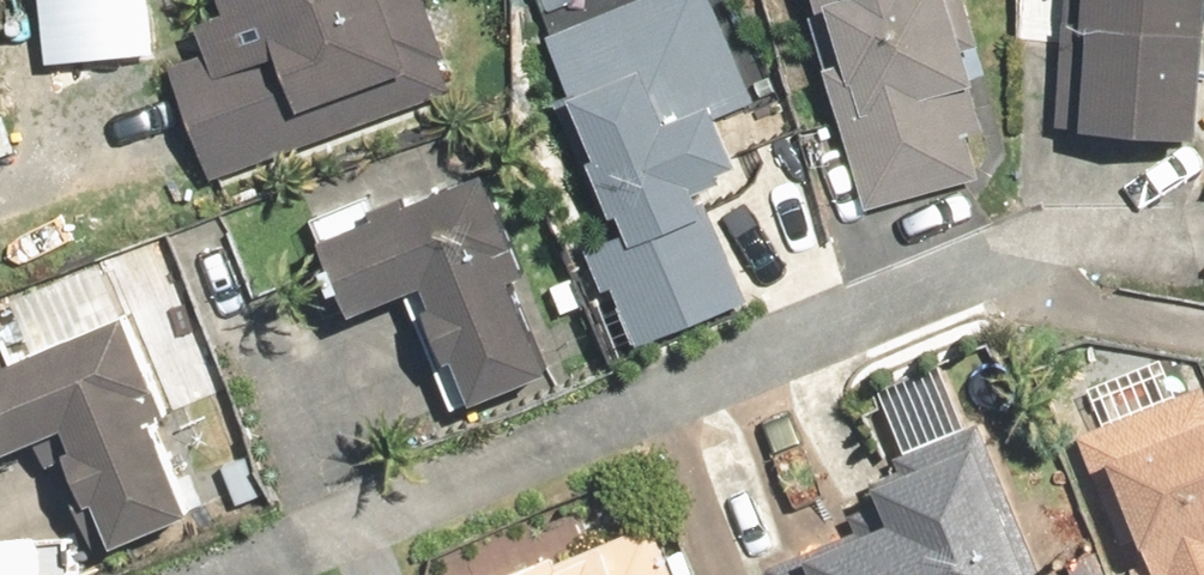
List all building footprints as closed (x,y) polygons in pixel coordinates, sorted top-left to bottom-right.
[(458,87),(444,50),(454,47),(437,0),(239,0),(240,4),(206,16),(217,48),(180,62),(220,172),(458,87)] [(536,38),(560,93),(549,98),(576,161),(570,163),(594,220),(601,217),(610,238),(575,253),(592,294),(604,288),(630,350),(738,304),(689,191),(705,184),(700,174),(715,167),(697,124),(743,105),(698,0),(626,0),(536,38)] [(859,213),(975,177),(962,137),(978,132),(964,87),(992,78),(981,43),(971,46),(956,0),(792,0),(859,213)] [(1065,132),(1181,138),(1186,37),(1190,37),(1192,0),(1068,0),(1065,132)] [(434,365),(453,409),(534,375),(496,285),(509,279),(465,175),(301,245),(333,320),(403,291),(411,309),(405,311),(428,367),(434,365)] [(0,360),(0,421),(10,444),(79,415),(87,435),(79,439),(101,492),(110,488),(129,533),(206,500),(170,414),(186,408),(140,301),(130,305),(110,257),(19,296),(39,343),(0,360)] [(1070,437),(1127,574),(1203,574),(1203,402),(1197,385),(1070,437)] [(793,574),(1035,574),(973,423),(885,458),(890,471),(852,486),(868,525),(786,559),(793,574)] [(489,574),(667,574),(646,525),(588,550),(587,546),(539,566),(535,556),(489,574)]
